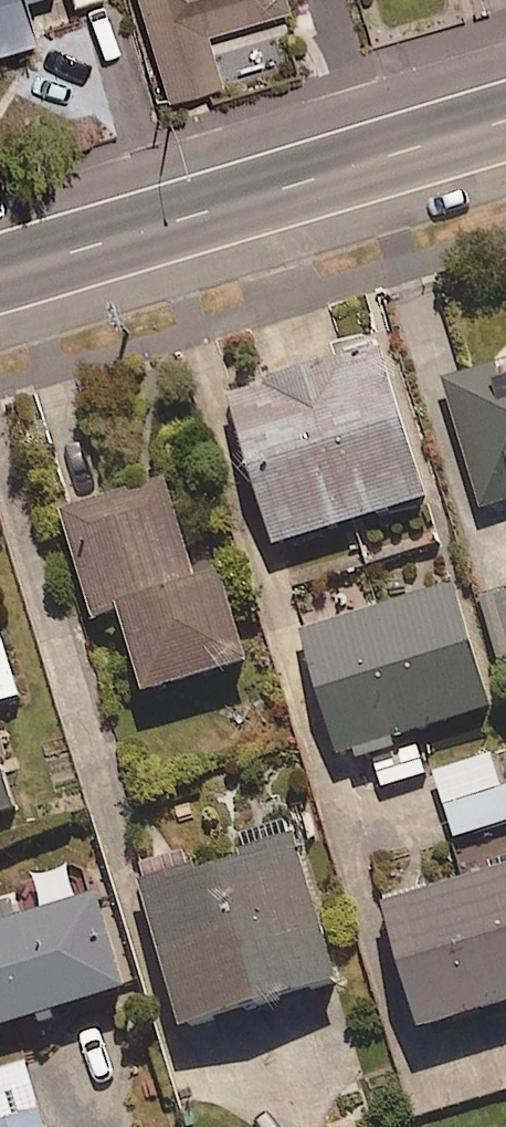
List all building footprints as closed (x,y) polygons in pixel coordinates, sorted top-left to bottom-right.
[(28,18),(22,0),(0,0),(0,27),(28,18)] [(162,89),(216,73),(201,23),(276,0),(135,0),(162,89)] [(279,543),(433,493),(384,342),(230,392),(279,543)] [(505,506),(505,353),(444,370),(480,502),(503,496),(505,506)] [(216,559),(193,566),(162,468),(58,500),(91,606),(117,598),(145,687),(246,655),(216,559)] [(305,685),(318,681),(340,752),(357,747),(360,756),(397,744),(394,735),(493,703),(454,581),(289,634),(305,685)] [(491,586),(505,640),(505,582),(491,586)] [(20,702),(0,631),(0,707),(20,702)] [(425,770),(417,745),(371,759),(379,785),(425,770)] [(505,813),(505,794),(491,747),(432,765),(452,829),(505,813)] [(183,1036),(338,990),(294,838),(139,884),(183,1036)] [(505,994),(505,855),(381,894),(421,1021),(505,994)] [(73,891),(63,860),(31,871),(40,900),(0,913),(0,1014),(121,976),(93,884),(73,891)] [(23,1056),(0,1063),(0,1126),(44,1126),(23,1056)]
